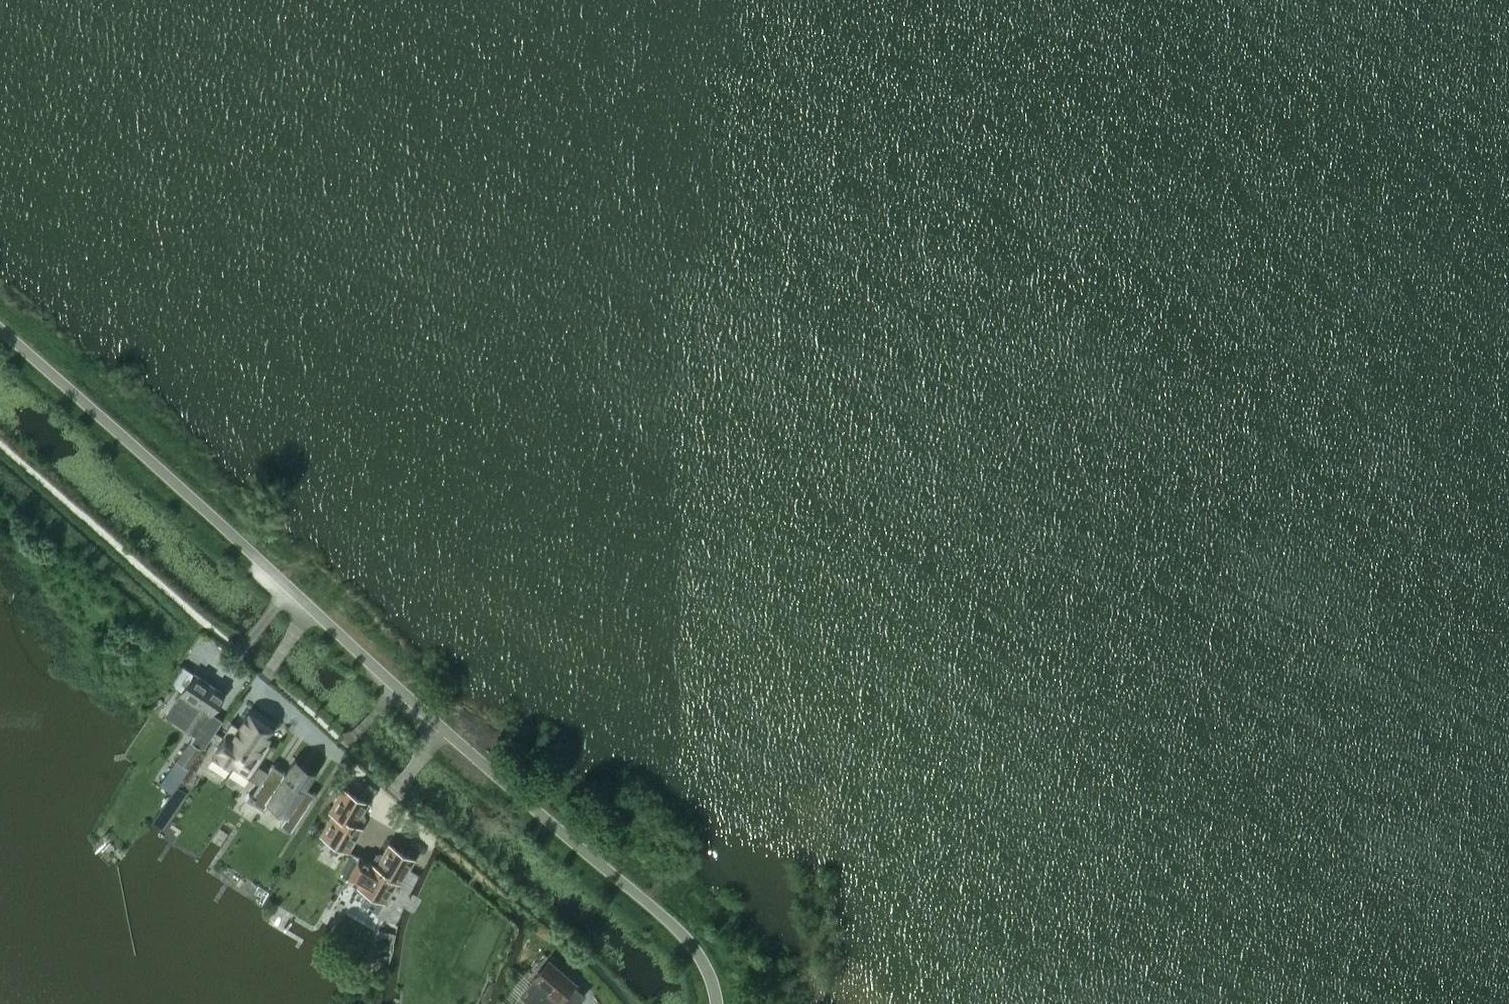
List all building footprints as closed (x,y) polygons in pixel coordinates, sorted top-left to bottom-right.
[(194,672),(166,714),(195,733),(189,741),(201,749),(222,720),(210,712),(224,692),(194,672)] [(232,766),(249,777),(257,765),(271,744),(270,743),(269,743),(264,739),(271,728),(248,712),(239,726),(234,723),(230,720),(222,734),(225,736),(211,757),(230,769),(232,766)] [(189,741),(172,767),(184,775),(201,749),(189,741)] [(249,793),(246,797),(264,808),(270,799),(287,810),(278,823),(290,832),(315,793),(304,786),(314,770),(292,756),(283,771),(272,763),(251,795),(249,793)] [(333,812),(320,833),(324,835),(322,839),(342,851),(345,847),(348,849),(361,826),(358,825),(364,813),(361,811),(367,801),(342,787),(329,810),(333,812)] [(345,876),(345,877),(361,886),(366,889),(363,893),(365,894),(364,895),(360,901),(367,905),(366,907),(369,909),(370,907),(377,911),(384,899),(396,878),(400,880),(413,857),(405,852),(388,843),(382,853),(379,851),(372,863),(369,861),(358,854),(345,876)] [(358,854),(349,849),(336,871),(345,876),(358,854)] [(373,952),(389,956),(394,934),(379,930),(373,952)] [(572,982),(548,961),(533,978),(519,994),(530,1003),(553,1003),(554,1003),(555,1003),(577,1003),(585,994),(572,982)]
